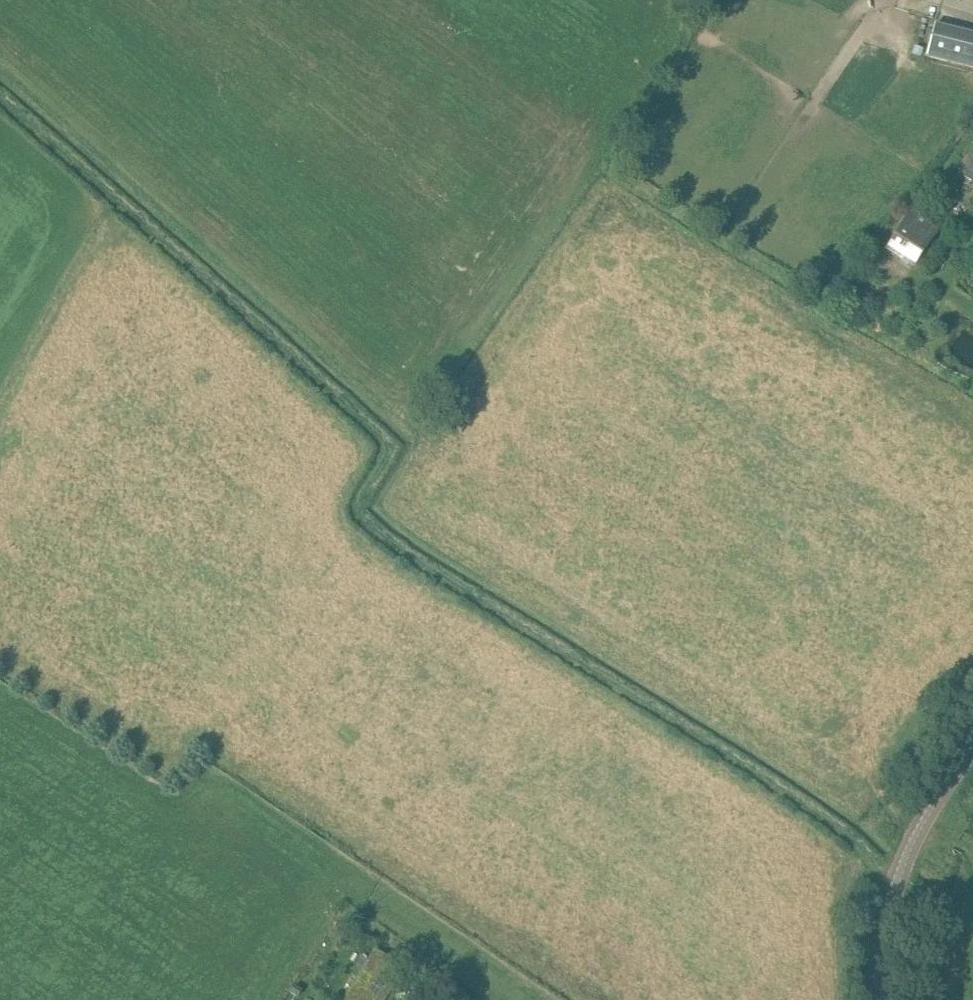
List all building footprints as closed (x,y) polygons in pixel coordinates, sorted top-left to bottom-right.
[(927,55),(972,67),(972,33),(935,23),(927,55)] [(972,182),(972,161),(964,176),(972,182)] [(939,229),(910,211),(885,250),(915,268),(939,229)] [(401,963),(375,947),(358,974),(352,971),(350,975),(355,978),(341,999),(377,999),(401,963)]
